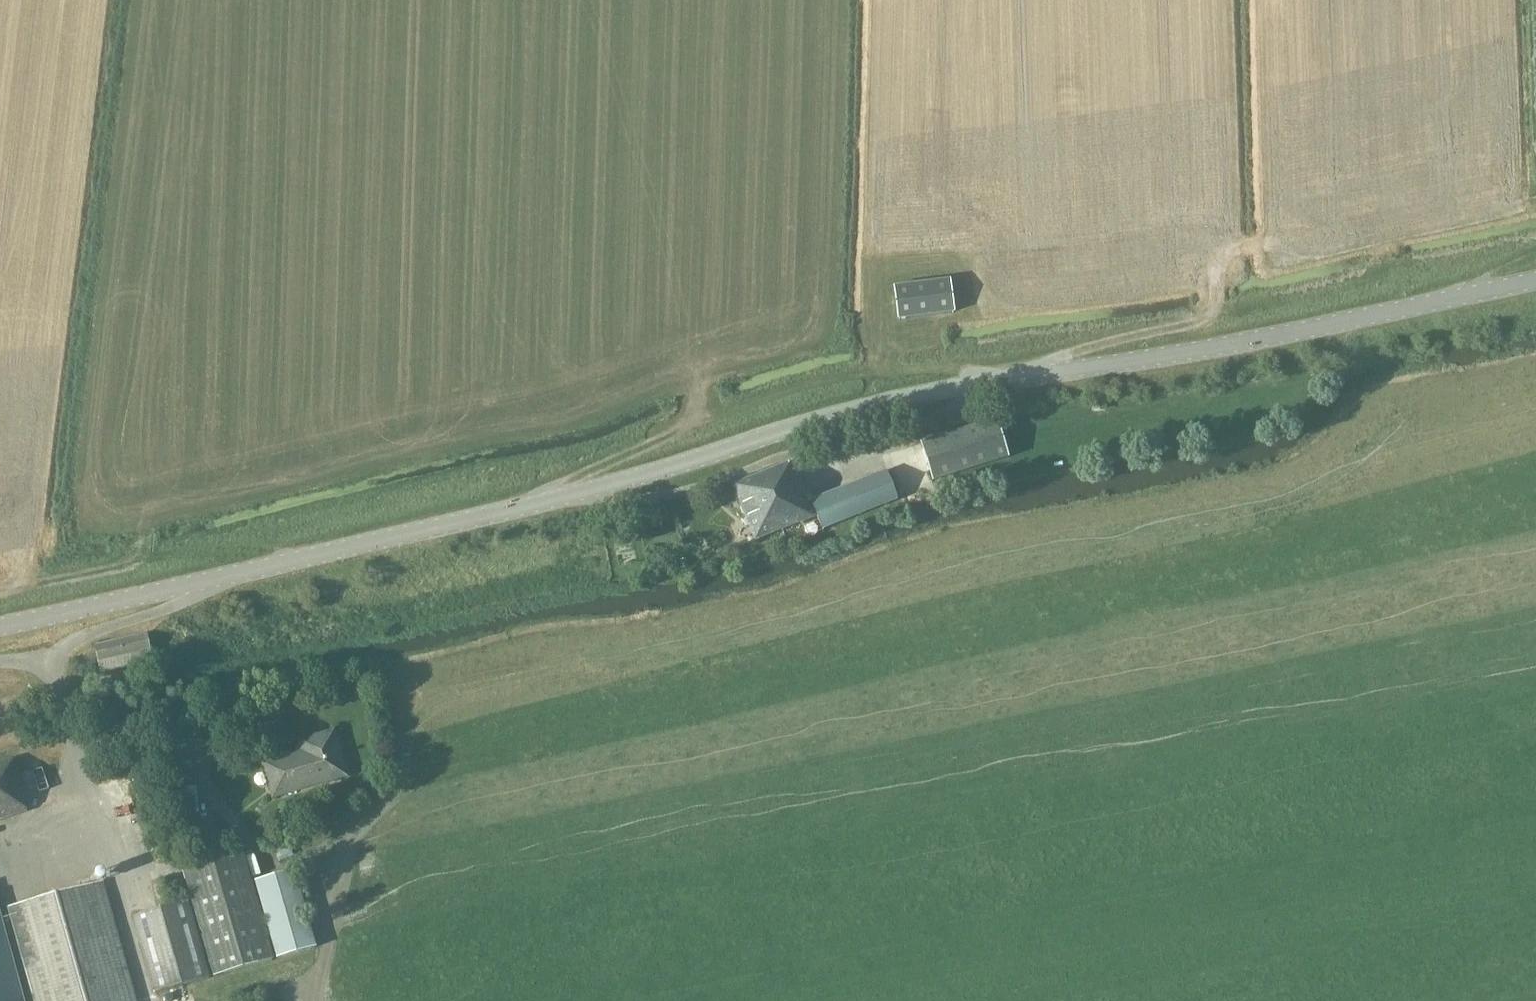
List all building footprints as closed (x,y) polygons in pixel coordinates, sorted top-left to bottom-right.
[(898,320),(936,315),(952,313),(948,280),(893,287),(898,320)] [(931,482),(1008,458),(995,419),(919,442),(931,482)] [(734,485),(736,492),(755,540),(782,530),(798,523),(816,516),(818,521),(857,505),(858,509),(898,494),(890,472),(810,501),(808,497),(803,499),(795,476),(792,477),(787,464),(734,485)] [(102,673),(142,663),(150,661),(144,635),(95,646),(102,673)] [(160,659),(150,661),(142,663),(145,679),(164,675),(160,659)] [(347,777),(333,729),(296,741),(299,751),(260,763),(271,800),(347,777)] [(24,796),(13,761),(0,765),(0,818),(24,810),(20,797),(24,796)] [(274,960),(240,844),(179,861),(212,978),(274,960)] [(316,947),(294,869),(253,880),(275,959),(316,947)] [(54,894),(8,908),(36,1000),(136,1000),(99,880),(54,894)] [(187,901),(158,909),(130,916),(153,994),(209,978),(187,901)] [(0,918),(0,1000),(23,1000),(0,918)]
